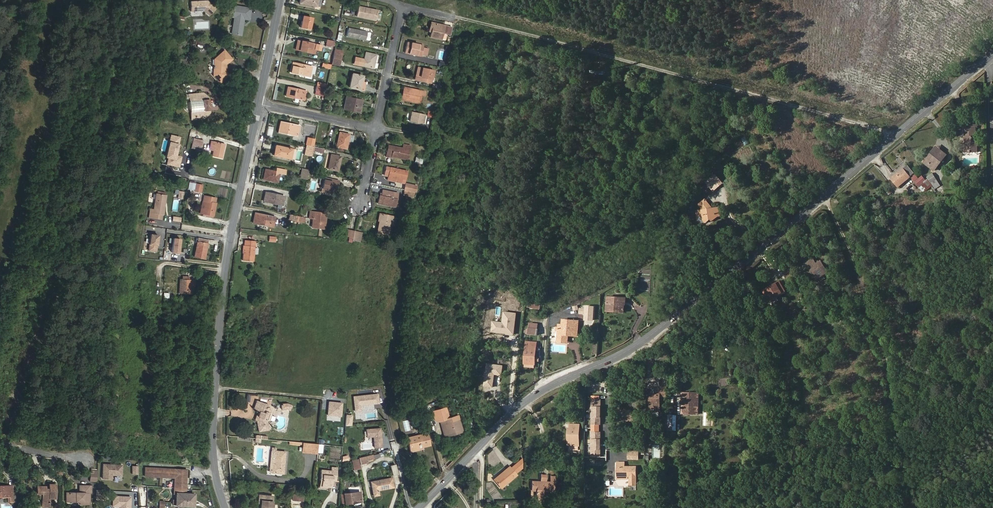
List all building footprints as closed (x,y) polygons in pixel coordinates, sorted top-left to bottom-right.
[(237,0),(236,0),(230,0),(228,11),(235,12),(236,7),(237,0)] [(216,8),(207,1),(190,1),(191,11),(204,11),(209,16),(216,8)] [(375,20),(377,10),(358,6),(356,16),(363,18),(368,19),(375,20)] [(309,29),(312,18),(304,16),(303,21),(301,21),(300,27),(309,29)] [(241,35),(244,18),(234,17),(232,34),(241,35)] [(450,35),(452,27),(431,22),(429,31),(431,31),(430,37),(445,40),(446,34),(450,35)] [(365,40),(367,32),(348,28),(346,36),(365,40)] [(314,54),(316,44),(308,42),(303,41),(297,40),(295,50),(314,54)] [(421,56),(423,45),(407,42),(404,53),(421,56)] [(225,71),(226,65),(232,59),(224,50),(214,59),(213,75),(220,83),(229,75),(225,71)] [(339,66),(342,53),(334,52),(332,64),(339,66)] [(373,68),(376,55),(365,52),(364,59),(355,57),(354,64),(373,68)] [(310,74),(311,67),(293,63),(290,73),(305,76),(306,73),(310,74)] [(430,83),(433,70),(422,68),(420,75),(416,74),(415,80),(430,83)] [(361,82),(362,76),(352,74),(349,87),(360,90),(360,89),(361,82)] [(304,100),(306,91),(288,87),(286,96),(304,100)] [(419,104),(421,95),(424,96),(425,92),(407,88),(404,100),(419,104)] [(323,100),(325,93),(315,91),(314,94),(318,95),(318,94),(322,94),(321,99),(323,100)] [(208,97),(203,93),(189,94),(189,99),(190,100),(202,99),(204,111),(191,113),(191,119),(205,117),(210,112),(208,97)] [(359,112),(362,100),(346,97),(343,109),(349,110),(350,108),(354,109),(353,111),(359,112)] [(204,111),(202,99),(190,100),(191,113),(204,111)] [(423,124),(425,115),(412,112),(410,121),(423,124)] [(297,136),(299,126),(280,122),(278,132),(297,136)] [(976,141),(976,127),(978,127),(978,123),(967,123),(967,127),(964,127),(964,135),(967,135),(967,142),(967,152),(978,152),(978,141),(976,141)] [(346,149),(349,134),(339,132),(336,147),(346,149)] [(201,151),(203,140),(193,138),(191,148),(201,151)] [(313,146),(315,139),(307,138),(306,145),(313,146)] [(221,158),(225,144),(211,140),(209,150),(213,151),(212,156),(221,158)] [(182,152),(185,145),(175,141),(172,148),(182,152)] [(407,159),(410,146),(403,144),(402,148),(388,145),(386,157),(393,158),(394,157),(407,159)] [(292,150),(292,149),(275,145),(273,155),(290,159),(290,158),(292,150)] [(313,147),(313,146),(306,145),(304,155),(311,156),(313,151),(313,147)] [(933,157),(939,149),(936,146),(930,154),(933,157)] [(934,171),(947,155),(939,149),(933,157),(930,154),(924,162),(934,171)] [(337,171),(340,157),(331,155),(328,169),(337,171)] [(914,173),(908,165),(904,168),(911,176),(914,173)] [(402,179),(404,170),(386,167),(384,173),(388,174),(388,176),(387,180),(404,183),(405,180),(402,179)] [(277,182),(279,173),(285,175),(286,170),(276,168),(276,171),(265,169),(263,179),(277,182)] [(308,175),(309,169),(302,168),(300,178),(306,180),(308,175)] [(898,187),(911,176),(904,168),(891,179),(898,187)] [(936,180),(933,173),(927,177),(931,183),(936,180)] [(716,174),(705,183),(713,192),(724,183),(716,174)] [(334,194),(336,185),(338,185),(339,181),(324,177),(321,191),(334,194)] [(926,191),(932,186),(927,179),(919,186),(923,191),(926,191)] [(940,186),(936,180),(931,183),(935,189),(940,186)] [(394,207),(396,199),(392,198),(393,192),(382,190),(381,193),(381,196),(379,196),(377,203),(394,207)] [(282,205),(284,196),(265,192),(263,201),(282,205)] [(163,215),(166,195),(156,193),(153,209),(152,218),(161,219),(162,215),(163,215)] [(213,216),(215,203),(214,203),(215,198),(203,196),(203,201),(205,201),(203,214),(213,216)] [(712,208),(705,199),(699,204),(703,210),(712,208)] [(723,216),(722,210),(720,210),(719,207),(712,208),(703,210),(696,211),(697,216),(701,216),(706,223),(711,219),(713,221),(718,216),(723,216)] [(324,229),(326,213),(310,211),(309,218),(312,219),(311,227),(324,229)] [(273,227),(275,217),(255,213),(252,223),(273,227)] [(387,234),(389,225),(394,226),(395,217),(380,214),(378,221),(379,221),(377,232),(387,234)] [(183,257),(186,231),(171,229),(167,255),(183,257)] [(204,259),(208,240),(198,238),(197,243),(194,257),(204,259)] [(253,261),(255,241),(244,240),(242,260),(253,261)] [(825,270),(820,262),(817,264),(815,261),(808,265),(815,277),(825,270)] [(817,279),(828,272),(821,261),(820,262),(825,270),(815,277),(817,279)] [(796,275),(793,268),(785,270),(788,277),(796,275)] [(194,293),(195,280),(189,280),(182,280),(179,280),(179,293),(194,293)] [(769,300),(785,291),(779,281),(771,286),(772,288),(764,292),(769,300)] [(624,313),(625,298),(607,297),(607,302),(609,302),(608,310),(618,310),(618,312),(624,313)] [(608,310),(609,302),(607,302),(606,311),(618,312),(618,310),(608,310)] [(579,314),(585,315),(584,321),(594,322),(595,307),(585,306),(585,308),(579,308),(579,314)] [(577,336),(579,321),(563,320),(562,325),(559,324),(558,327),(558,331),(557,342),(563,343),(564,335),(568,336),(577,336)] [(535,357),(537,342),(531,342),(531,343),(527,343),(525,367),(534,368),(535,362),(535,357)] [(660,411),(660,397),(666,397),(666,387),(659,387),(659,394),(650,394),(650,409),(655,409),(655,411),(660,411)] [(698,414),(699,393),(682,393),(681,414),(698,414)] [(353,397),(355,411),(360,410),(359,405),(374,403),(373,394),(353,397)] [(601,412),(601,396),(592,396),(592,412),(601,412)] [(270,413),(271,409),(271,408),(267,407),(266,408),(263,407),(265,403),(256,400),(253,409),(259,411),(258,416),(258,418),(258,419),(256,420),(258,432),(269,430),(267,421),(269,420),(271,415),(270,413)] [(342,403),(329,401),(327,414),(340,416),(342,403)] [(639,421),(639,412),(631,412),(623,412),(620,411),(619,420),(639,421)] [(601,424),(601,412),(592,412),(592,428),(599,428),(599,424),(601,424)] [(676,430),(676,415),(668,415),(668,430),(676,430)] [(462,431),(459,419),(447,422),(446,419),(440,421),(441,425),(443,424),(447,436),(452,434),(452,433),(457,432),(457,433),(462,431)] [(579,446),(580,425),(570,424),(570,429),(569,429),(568,435),(570,435),(570,445),(570,449),(571,450),(579,450),(579,446)] [(380,428),(366,429),(367,437),(373,437),(374,448),(382,447),(380,428)] [(601,445),(601,432),(599,432),(599,428),(592,428),(592,445),(601,445)] [(430,445),(427,432),(406,437),(409,450),(423,447),(430,445)] [(317,452),(318,444),(303,442),(302,444),(302,451),(317,452)] [(600,457),(601,445),(592,445),(591,457),(600,457)] [(283,473),(285,452),(276,451),(275,462),(276,462),(275,464),(273,464),(272,473),(283,473)] [(367,462),(366,460),(373,458),(372,455),(372,454),(358,458),(359,459),(360,464),(367,462)] [(501,488),(516,475),(515,474),(522,467),(522,458),(510,468),(509,466),(506,469),(506,470),(497,478),(497,477),(493,479),(501,488)] [(360,468),(360,464),(359,459),(351,460),(353,470),(360,468)] [(636,476),(636,467),(625,467),(625,462),(617,462),(617,476),(628,476),(636,476)] [(103,463),(103,477),(112,478),(112,473),(114,472),(122,472),(122,464),(103,463)] [(336,481),(337,468),(331,467),(330,471),(320,470),(319,480),(321,480),(321,486),(331,487),(332,480),(336,481)] [(185,494),(187,470),(145,468),(145,476),(175,478),(174,493),(176,493),(176,505),(193,506),(194,494),(185,494)] [(497,478),(506,470),(506,469),(497,477),(497,478)] [(553,491),(553,482),(550,482),(545,482),(545,475),(541,475),(540,482),(532,481),(531,490),(536,491),(536,497),(542,497),(542,491),(553,491)] [(393,487),(391,478),(371,482),(373,496),(379,495),(378,490),(393,487)] [(55,498),(55,484),(48,484),(48,489),(45,489),(45,486),(36,486),(36,497),(42,497),(42,506),(49,506),(49,498),(55,498)] [(12,486),(0,486),(0,497),(8,497),(8,502),(12,502),(12,499),(12,486)] [(89,493),(89,486),(79,486),(79,493),(66,492),(66,501),(79,502),(84,502),(84,504),(89,504),(89,493)] [(105,489),(96,488),(96,497),(105,498),(105,489)] [(361,500),(360,491),(343,494),(345,503),(345,504),(350,503),(350,502),(361,500)] [(131,496),(114,495),(113,505),(120,505),(120,507),(130,507),(130,505),(129,504),(129,500),(131,500),(131,496)] [(273,504),(272,504),(272,496),(259,495),(258,500),(261,500),(260,504),(260,507),(272,507),(273,504)]
